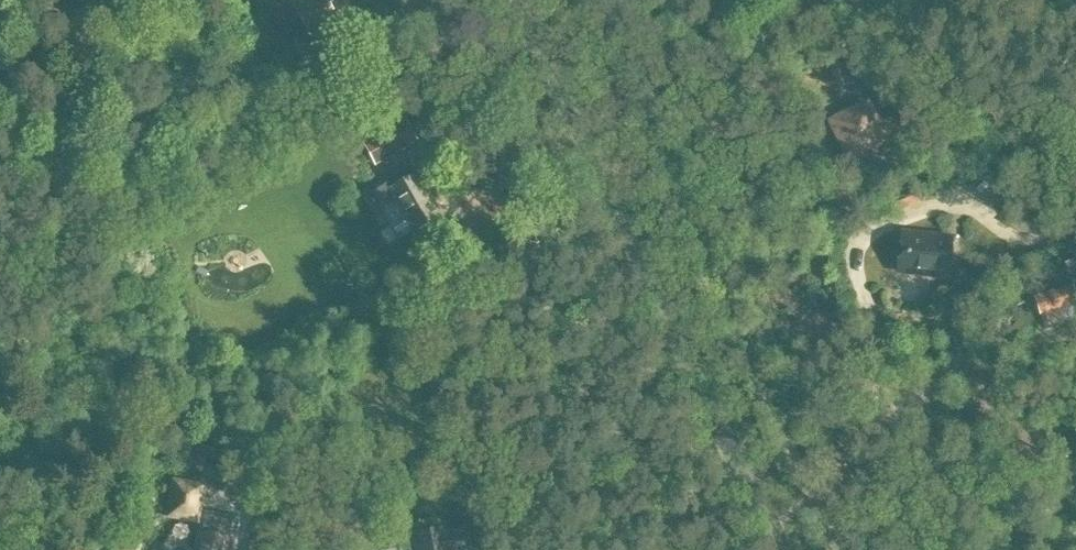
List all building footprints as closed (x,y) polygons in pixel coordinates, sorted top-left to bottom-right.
[(292,3),(315,41),(342,25),(327,0),(296,0),(292,3)] [(855,61),(839,60),(838,83),(855,84),(855,61)] [(884,141),(865,103),(828,121),(847,159),(884,141)] [(374,166),(416,142),(404,120),(392,127),(387,118),(359,135),(363,143),(361,144),(374,166)] [(414,231),(441,217),(428,193),(431,191),(421,173),(391,189),(414,231)] [(906,236),(902,271),(947,276),(950,241),(906,236)] [(1065,269),(1071,289),(1035,302),(1044,330),(1059,325),(1056,315),(1075,308),(1075,268),(1075,266),(1065,269)] [(197,526),(203,487),(169,482),(164,521),(197,526)] [(229,517),(205,513),(198,549),(231,549),(233,538),(237,539),(240,519),(229,517)] [(415,533),(419,549),(468,549),(472,549),(468,528),(440,534),(438,528),(415,533)]
